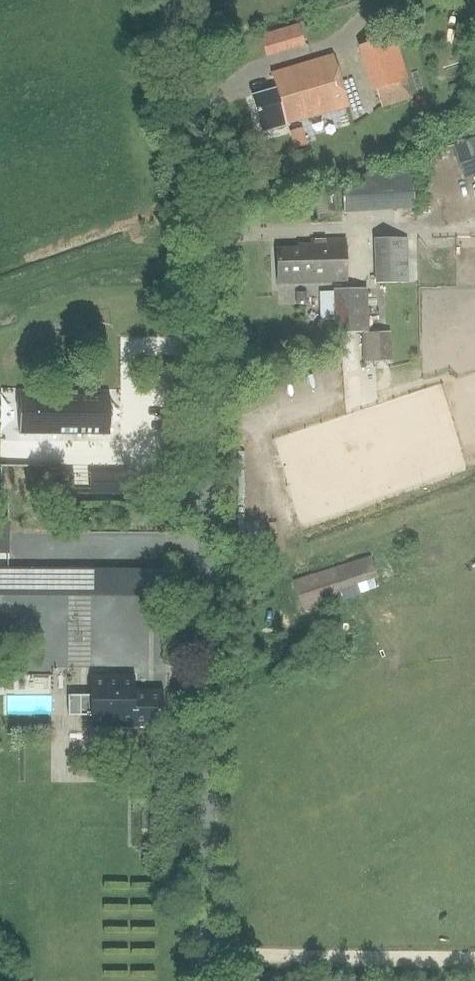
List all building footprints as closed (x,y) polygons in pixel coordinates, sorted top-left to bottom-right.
[(467,1),(474,24),(474,0),(470,0),(467,1)] [(358,47),(372,92),(377,91),(382,107),(414,97),(395,36),(358,47)] [(264,130),(300,120),(348,106),(333,55),(271,73),(276,89),(253,96),(264,130)] [(304,127),(290,131),(295,148),(309,145),(304,127)] [(465,140),(453,144),(465,179),(474,176),(474,137),(465,140)] [(343,180),(345,212),(415,208),(413,176),(343,180)] [(407,238),(374,239),(375,283),(409,282),(407,238)] [(346,280),(345,239),(309,240),(309,248),(276,249),(278,282),(346,280)] [(334,289),(334,331),(334,332),(368,333),(368,361),(382,361),(381,333),(368,333),(367,288),(334,289)] [(306,292),(297,293),(297,305),(307,304),(306,292)] [(21,395),(20,434),(110,435),(110,396),(21,395)] [(45,467),(45,484),(56,484),(56,468),(45,467)] [(74,473),(62,473),(61,493),(74,493),(74,473)] [(129,473),(92,473),(92,493),(129,493),(129,473)] [(381,587),(371,556),(293,580),(303,611),(345,598),(342,589),(357,585),(360,594),(381,587)] [(53,595),(53,571),(0,571),(0,595),(53,595)] [(0,619),(0,638),(9,638),(9,619),(0,619)] [(54,692),(54,673),(15,673),(14,692),(54,692)] [(135,676),(91,677),(92,728),(166,726),(165,687),(135,688),(135,676)] [(55,713),(56,694),(9,693),(8,712),(55,713)]
